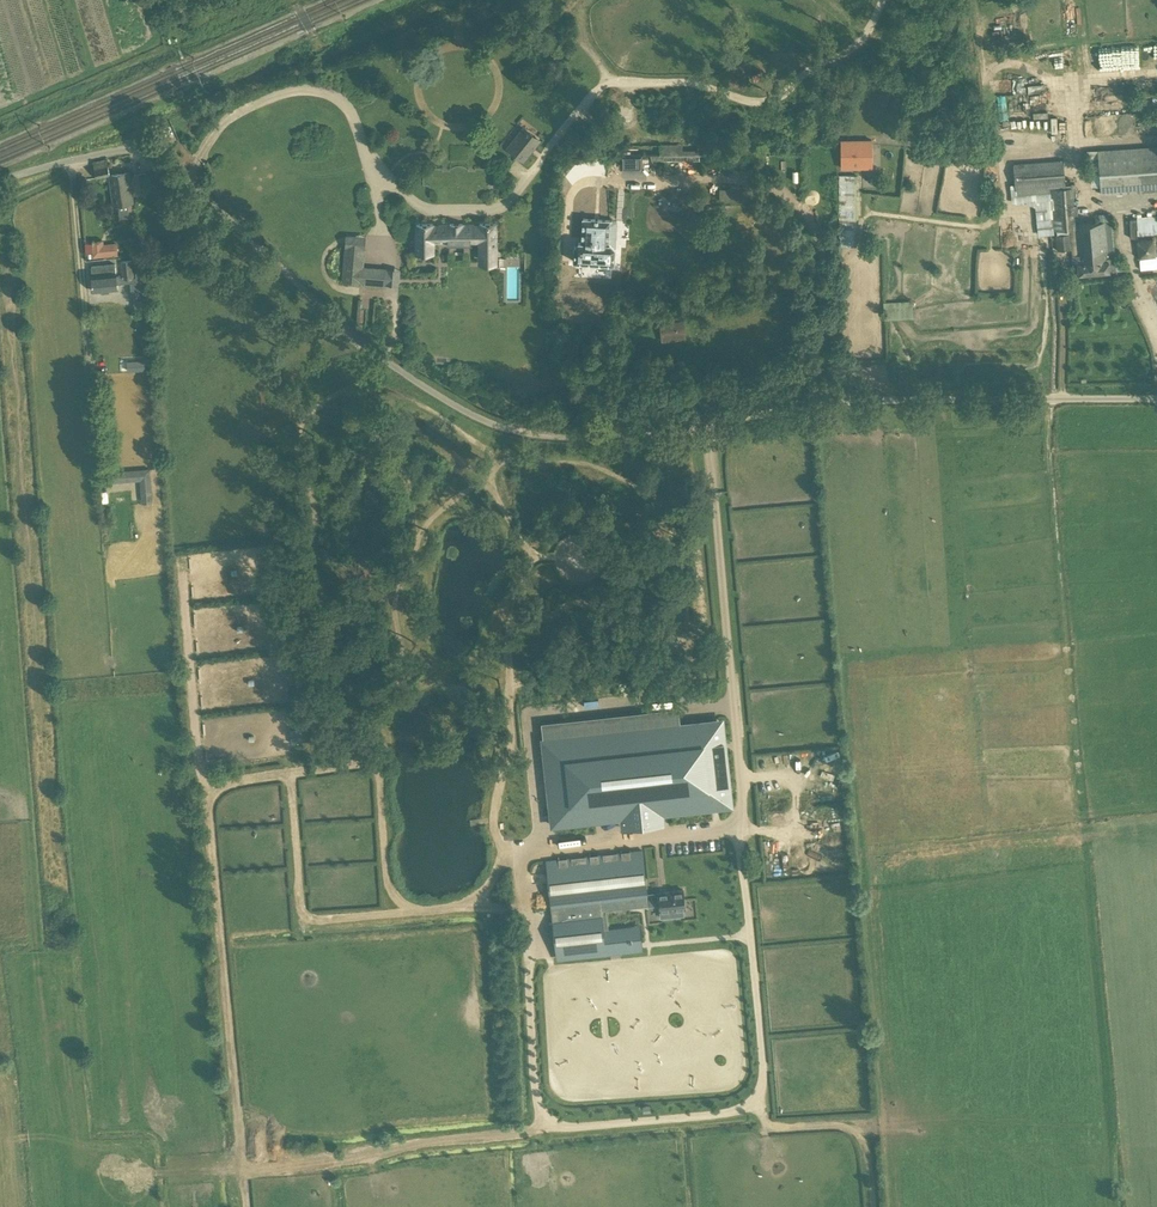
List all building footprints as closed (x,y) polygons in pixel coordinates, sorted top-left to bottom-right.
[(509,152),(521,162),(537,144),(525,134),(509,152)] [(863,168),(863,158),(872,158),(872,157),(873,157),(873,151),(872,151),(872,140),(871,140),(866,141),(866,140),(866,141),(860,141),(860,140),(860,145),(857,145),(857,140),(856,140),(856,141),(849,141),(849,140),(849,141),(842,141),(842,140),(841,140),(842,168),(842,167),(851,167),(851,168),(852,168),(852,167),(857,167),(857,168),(857,167),(862,167),(862,168),(863,168)] [(659,154),(659,144),(632,144),(632,154),(643,154),(659,154)] [(1084,152),(1086,175),(1089,174),(1090,186),(1100,185),(1100,194),(1156,190),(1156,146),(1084,152)] [(621,166),(641,166),(642,154),(621,154),(621,166)] [(1073,225),(1078,224),(1077,205),(1074,205),(1073,188),(1049,189),(1049,188),(1064,187),(1063,161),(1012,165),(1014,184),(1010,184),(1011,202),(1013,204),(1034,202),(1038,236),(1054,234),(1054,231),(1069,229),(1070,234),(1055,235),(1057,251),(1071,249),(1071,255),(1072,255),(1076,255),(1076,252),(1073,225)] [(108,165),(94,168),(96,178),(110,175),(114,204),(133,202),(128,171),(110,175),(108,165)] [(856,244),(856,173),(839,173),(839,244),(856,244)] [(720,189),(720,194),(719,194),(719,200),(749,200),(748,194),(748,189),(720,189)] [(1156,233),(1156,214),(1130,215),(1130,233),(1156,233)] [(496,249),(496,241),(495,230),(477,231),(477,226),(439,226),(439,227),(426,218),(421,225),(439,236),(439,240),(464,240),(464,241),(472,241),(474,241),(474,240),(480,240),(480,252),(496,252),(496,249)] [(614,264),(615,249),(612,245),(616,243),(616,232),(614,229),(610,229),(610,220),(583,219),(582,241),(579,241),(575,246),(574,261),(614,264)] [(1113,237),(1112,236),(1111,221),(1105,221),(1105,222),(1107,247),(1113,246),(1113,237)] [(1105,222),(1078,224),(1073,225),(1076,252),(1089,251),(1091,274),(1109,272),(1113,272),(1113,271),(1115,269),(1115,265),(1113,264),(1112,258),(1114,257),(1113,246),(1107,247),(1105,222)] [(1156,256),(1154,240),(1138,241),(1139,258),(1156,256)] [(102,257),(102,245),(101,241),(91,242),(92,258),(102,257)] [(364,283),(386,284),(387,269),(363,267),(365,248),(344,247),(343,280),(364,282),(364,283)] [(1072,255),(1073,265),(1072,265),(1073,275),(1078,274),(1078,275),(1091,274),(1089,251),(1076,252),(1076,255),(1072,255)] [(130,281),(131,290),(132,296),(146,295),(142,258),(134,259),(136,281),(130,281)] [(120,261),(121,278),(134,277),(133,260),(120,261)] [(92,266),(93,291),(117,289),(116,264),(92,266)] [(736,285),(746,285),(746,276),(736,276),(736,285)] [(660,324),(661,342),(687,339),(686,320),(672,321),(672,323),(660,324)] [(129,371),(150,370),(149,359),(127,361),(128,371),(129,371)] [(140,480),(142,501),(153,500),(150,468),(108,471),(109,483),(140,480)] [(972,637),(968,641),(975,650),(979,647),(972,637)] [(722,720),(543,740),(552,825),(622,818),(623,827),(663,823),(662,813),(731,805),(722,720)] [(661,905),(659,892),(648,894),(643,850),(621,852),(620,849),(546,857),(552,913),(647,902),(647,907),(661,905)] [(683,889),(659,892),(661,905),(661,911),(660,911),(661,917),(683,915),(682,909),(686,909),(683,889)] [(605,949),(602,923),(553,928),(556,954),(605,949)] [(631,944),(629,925),(608,928),(603,928),(605,947),(631,944)]
